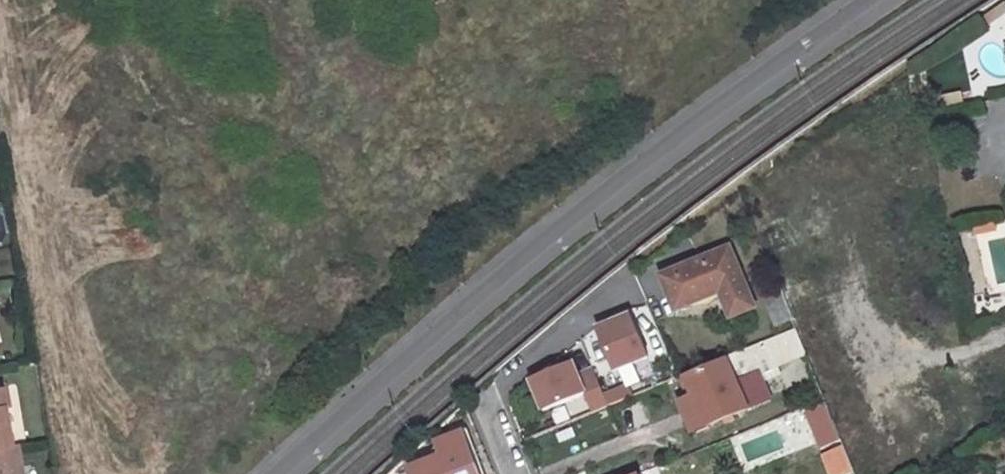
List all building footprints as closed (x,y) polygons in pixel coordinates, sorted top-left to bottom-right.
[(998,220),(990,222),(992,230),(1000,228),(998,220)] [(990,222),(978,224),(980,233),(992,230),(990,222)] [(738,247),(672,272),(675,280),(672,281),(679,296),(682,295),(682,297),(694,292),(696,296),(725,285),(736,311),(759,301),(738,247)] [(791,321),(795,330),(825,400),(827,405),(843,442),(856,473),(884,473),(852,399),(855,397),(818,309),(823,307),(811,276),(782,287),(795,319),(791,321)] [(599,326),(617,372),(654,358),(636,311),(599,326)] [(764,343),(725,359),(726,362),(686,378),(707,430),(747,413),(731,373),(770,357),(764,343)] [(589,356),(533,378),(553,428),(635,395),(630,383),(604,393),(589,356)] [(0,388),(0,448),(11,446),(0,388)] [(827,405),(808,414),(824,451),(843,442),(827,405)] [(773,451),(770,442),(788,436),(782,419),(739,435),(748,460),(773,451)] [(411,467),(414,473),(474,473),(458,435),(442,441),(445,452),(411,467)] [(0,448),(0,473),(21,473),(16,445),(11,446),(0,448)]
